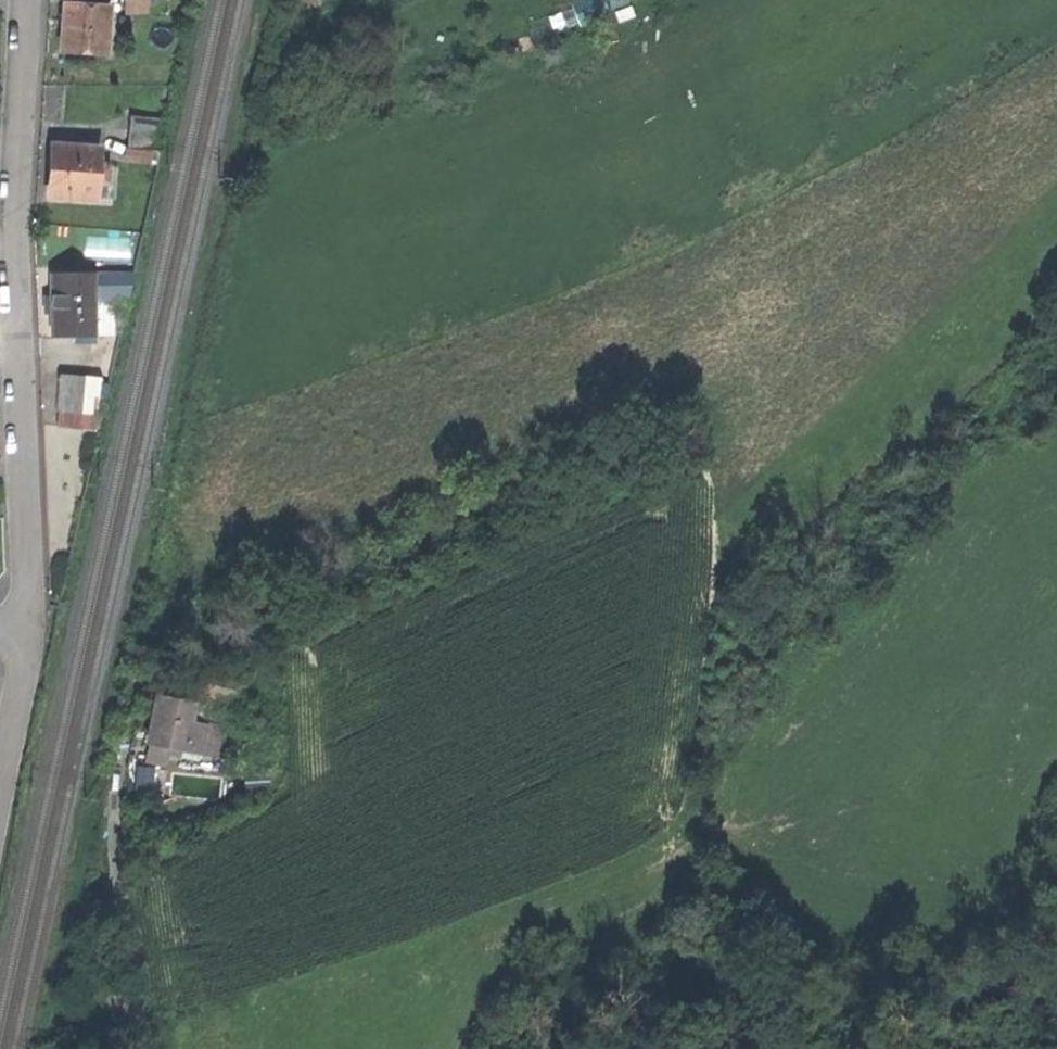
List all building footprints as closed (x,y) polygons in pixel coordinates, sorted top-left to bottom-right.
[(125,13),(146,12),(145,0),(125,0),(125,13)] [(62,30),(61,53),(104,56),(107,11),(64,8),(62,30)] [(104,124),(104,138),(134,139),(134,125),(104,124)] [(104,138),(103,153),(133,153),(134,139),(104,138)] [(52,174),(51,198),(95,200),(96,184),(106,184),(107,169),(97,169),(97,152),(53,150),(52,174)] [(54,314),(54,338),(95,338),(95,321),(95,302),(94,276),(53,276),(53,296),(54,314)] [(134,276),(94,276),(95,302),(114,301),(129,301),(134,276)] [(45,314),(54,314),(53,296),(45,296),(45,304),(45,314)] [(114,321),(114,301),(95,302),(95,321),(114,321)] [(84,379),(61,378),(60,411),(83,412),(84,379)] [(101,379),(84,379),(83,412),(100,412),(101,379)] [(154,721),(149,744),(183,751),(189,724),(193,705),(159,698),(154,721)] [(206,727),(189,724),(183,751),(200,755),(206,727)]
